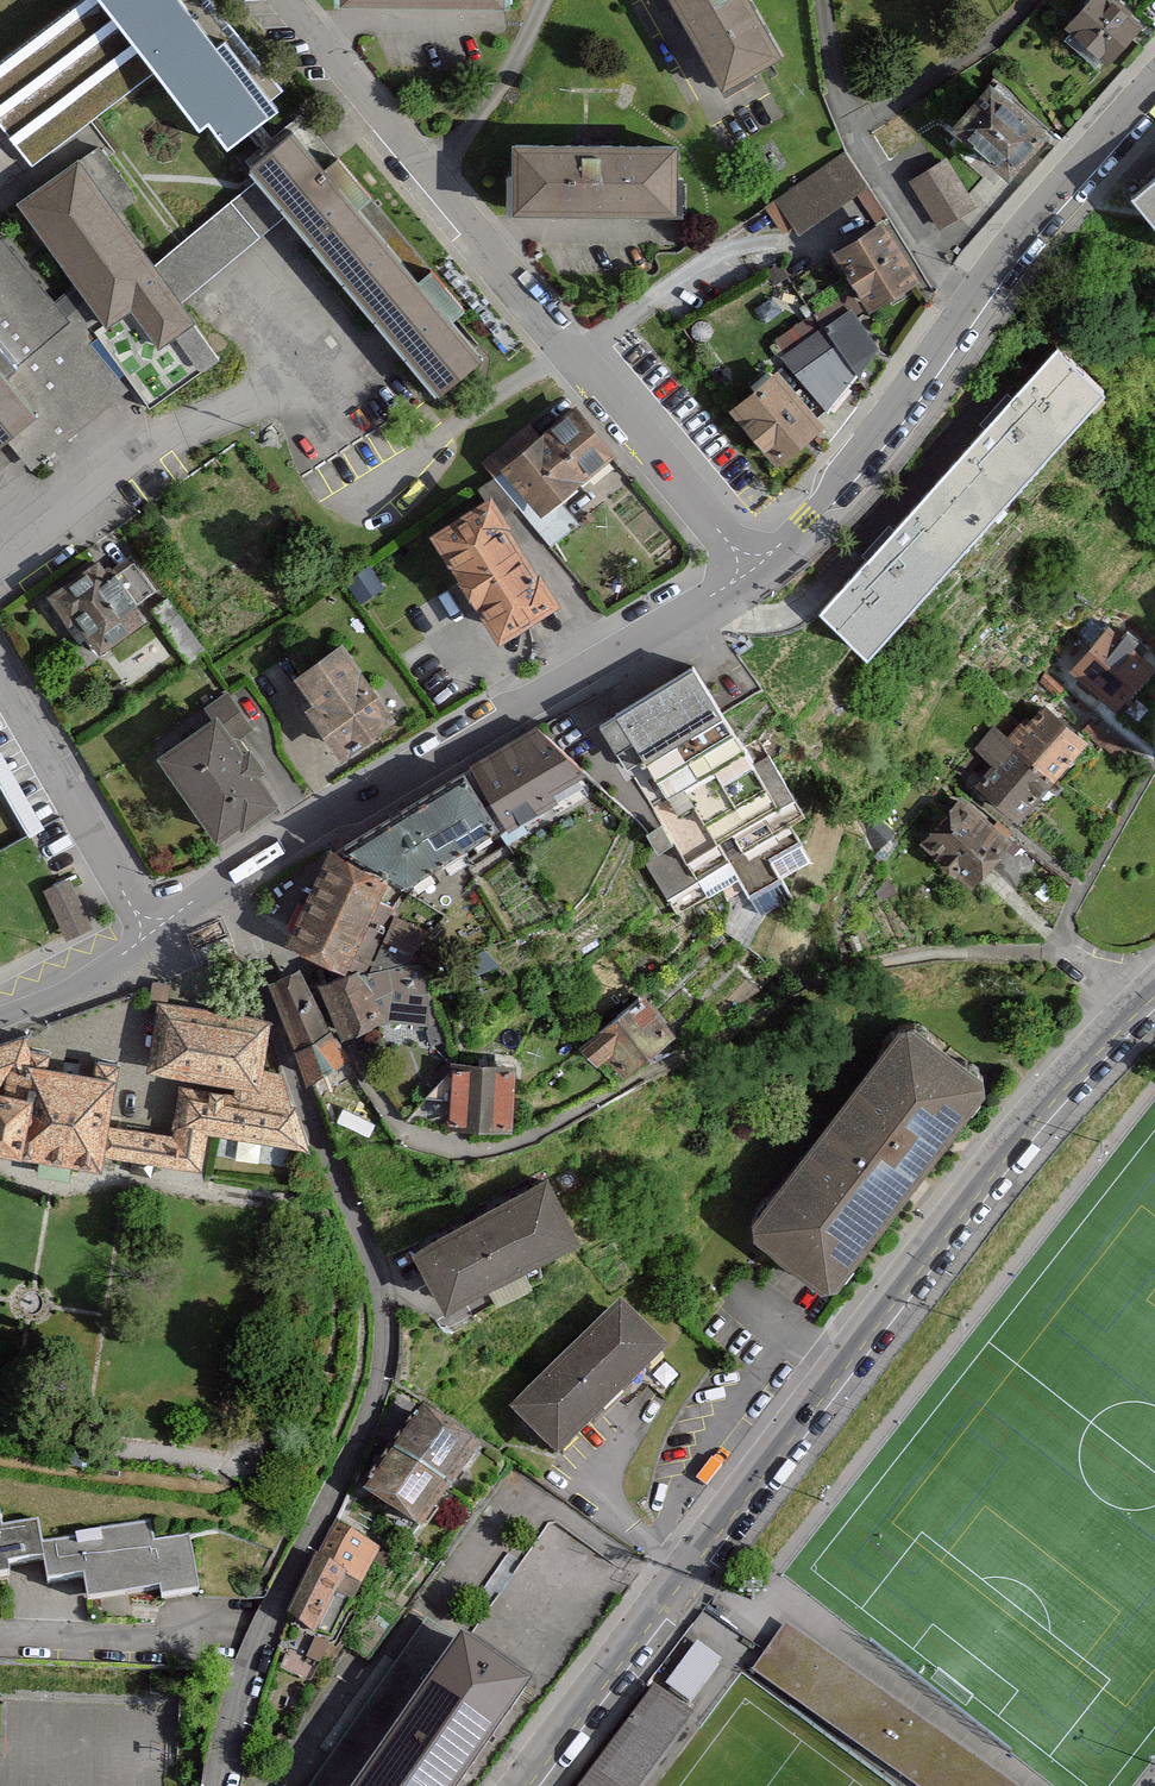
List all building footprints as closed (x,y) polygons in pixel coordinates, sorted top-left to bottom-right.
[(228,143),(272,110),(225,46),(215,53),(175,0),(94,0),(0,69),(0,120),(32,162),(155,72),(198,130),(211,120),(228,143)] [(722,92),(781,59),(747,0),(669,0),(722,92)] [(1053,15),(1093,53),(1129,16),(1113,0),(1068,0),(1053,15)] [(935,116),(994,165),(1031,121),(972,72),(935,116)] [(289,212),(436,391),(477,357),(295,137),(254,171),(261,179),(289,212)] [(508,147),(508,215),(675,215),(676,148),(508,147)] [(11,439),(34,466),(119,396),(83,335),(103,318),(110,325),(129,309),(161,347),(195,324),(182,305),(155,268),(112,212),(134,195),(101,148),(20,206),(78,284),(57,301),(0,232),(0,450),(11,439)] [(758,207),(776,232),(785,226),(791,234),(860,186),(836,153),(758,207)] [(900,178),(927,226),(967,203),(939,155),(900,178)] [(261,179),(155,268),(182,305),(289,212),(261,179)] [(1131,200),(1154,229),(1154,181),(1131,200)] [(821,243),(855,302),(908,271),(874,212),(821,243)] [(879,351),(837,297),(779,342),(821,396),(879,351)] [(1100,385),(1056,346),(819,615),(864,654),(1100,385)] [(718,399),(761,456),(808,416),(766,363),(718,399)] [(475,458),(546,546),(576,522),(554,495),(610,450),(567,397),(497,453),(491,445),(475,458)] [(414,520),(480,628),(542,590),(476,482),(414,520)] [(123,546),(57,593),(95,645),(161,597),(123,546)] [(1118,712),(1154,670),(1154,669),(1110,630),(1073,672),(1118,712)] [(291,696),(326,748),(381,711),(329,634),(282,666),(299,691),(291,696)] [(800,822),(688,660),(593,725),(705,887),(800,822)] [(1038,680),(1057,694),(1063,686),(1044,672),(1038,680)] [(143,742),(201,827),(223,812),(226,817),(261,794),(240,764),(247,759),(234,739),(229,743),(225,736),(245,723),(222,689),(143,742)] [(1008,744),(1053,782),(1087,742),(1047,708),(1029,729),(1025,725),(1008,744)] [(469,769),(495,819),(541,789),(538,782),(571,763),(537,729),(469,769)] [(974,784),(1018,822),(1053,782),(1008,744),(992,731),(980,745),(997,759),(974,784)] [(30,837),(45,829),(0,751),(0,785),(30,837)] [(479,826),(449,779),(363,836),(420,871),(479,826)] [(916,841),(969,885),(1007,838),(954,794),(916,841)] [(893,833),(870,809),(856,822),(873,852),(893,833)] [(392,870),(334,845),(295,932),(352,958),(392,870)] [(59,886),(48,891),(66,930),(88,920),(70,881),(59,886)] [(415,960),(433,923),(405,909),(387,947),(415,960)] [(362,966),(327,978),(347,1033),(382,1021),(362,966)] [(431,1020),(429,968),(386,970),(388,1022),(431,1020)] [(299,972),(273,984),(317,1073),(343,1060),(299,972)] [(627,980),(562,1034),(575,1051),(586,1042),(602,1060),(657,1015),(627,980)] [(250,1010),(147,998),(139,1061),(242,1073),(250,1010)] [(900,1032),(827,1128),(908,1193),(985,1099),(984,1084),(916,1031),(900,1032)] [(277,1103),(217,1096),(220,1087),(170,1081),(162,1132),(95,1126),(100,1073),(14,1059),(4,1033),(0,1035),(0,1147),(86,1164),(88,1150),(187,1164),(196,1125),(288,1139),(277,1103)] [(431,1050),(427,1107),(494,1112),(498,1055),(431,1050)] [(827,1128),(750,1227),(753,1242),(777,1261),(822,1295),(837,1294),(908,1193),(827,1128)] [(395,1237),(428,1296),(558,1224),(525,1164),(395,1237)] [(621,1312),(508,1421),(553,1467),(557,1471),(648,1383),(670,1362),(621,1312)] [(453,1485),(481,1443),(421,1404),(393,1446),(453,1485)] [(424,1529),(453,1485),(393,1446),(364,1490),(424,1529)] [(25,1551),(29,1574),(65,1569),(68,1589),(143,1580),(144,1589),(181,1584),(172,1508),(58,1522),(59,1529),(23,1533),(25,1551)] [(25,1551),(23,1533),(21,1513),(0,1516),(0,1554),(25,1551)] [(320,1557),(346,1572),(362,1581),(381,1548),(339,1524),(320,1557)] [(290,1617),(318,1635),(346,1572),(320,1557),(314,1556),(290,1617)] [(753,1672),(916,1785),(1018,1785),(787,1624),(753,1672)] [(697,1640),(665,1681),(693,1702),(724,1660),(697,1640)] [(534,1701),(462,1651),(368,1785),(474,1785),(534,1701)] [(578,1785),(638,1785),(692,1713),(654,1685),(578,1785)]
